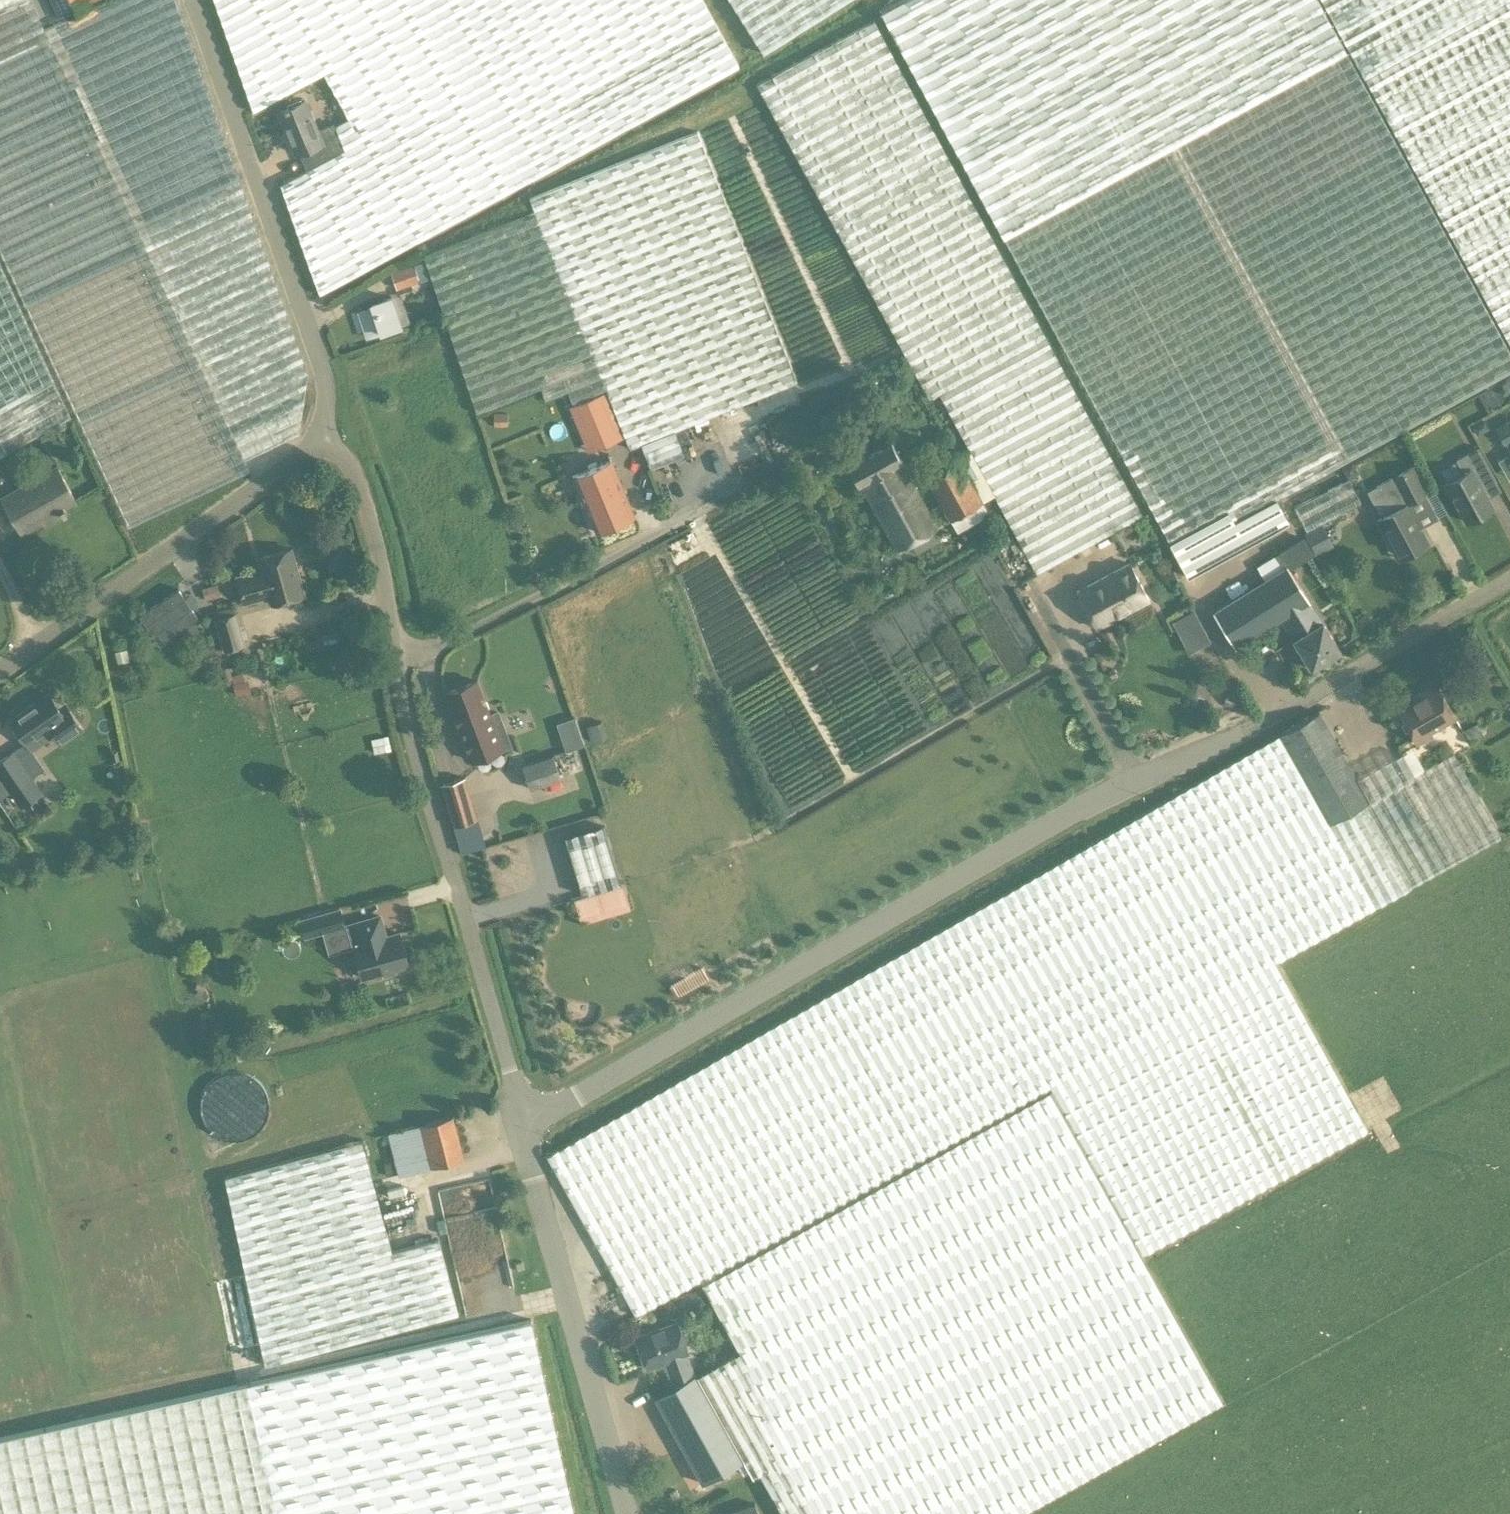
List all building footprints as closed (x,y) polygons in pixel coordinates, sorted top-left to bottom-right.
[(44,29),(31,0),(0,0),(0,250),(46,350),(126,526),(248,469),(242,457),(297,432),(306,371),(176,0),(102,0),(95,3),(66,18),(44,29)] [(66,18),(95,3),(93,0),(58,0),(66,18)] [(309,168),(280,184),(319,294),(502,194),(738,66),(702,0),(214,0),(252,110),(324,74),(347,118),(331,125),(341,149),(309,168)] [(763,53),(846,0),(729,0),(763,53)] [(1311,0),(892,0),(878,8),(1186,575),(1286,520),(1274,498),(1509,368),(1509,351),(1311,0)] [(1366,79),(1436,208),(1509,343),(1509,0),(1323,0),(1366,79)] [(843,241),(902,348),(929,396),(938,392),(1036,571),(1141,514),(1051,347),(963,185),(874,21),(758,84),(843,241)] [(302,150),(309,168),(341,149),(331,125),(317,131),(304,100),(277,111),(294,154),(302,150)] [(567,390),(572,402),(604,389),(627,449),(641,443),(649,466),(684,454),(675,429),(797,380),(783,347),(697,132),(530,198),(534,210),(423,254),(455,348),(476,413),(539,389),(543,399),(567,390)] [(70,414),(39,349),(0,263),(0,454),(70,414)] [(419,281),(413,264),(391,272),(396,289),(419,281)] [(373,309),(360,313),(367,337),(401,325),(392,298),(372,305),(373,309)] [(569,406),(588,451),(622,436),(603,391),(569,406)] [(1509,452),(1496,459),(1506,477),(1509,475),(1509,419),(1495,428),(1509,452)] [(890,440),(847,464),(857,483),(860,482),(896,547),(934,526),(898,460),(900,459),(890,440)] [(1488,512),(1488,509),(1491,507),(1478,482),(1492,474),(1477,447),(1455,460),(1462,473),(1444,483),(1465,521),(1476,515),(1479,517),(1488,512)] [(948,517),(981,498),(958,455),(924,474),(948,517)] [(633,515),(609,459),(572,474),(596,531),(633,515)] [(1,496),(21,532),(43,520),(46,525),(67,513),(63,507),(76,500),(56,465),(1,496)] [(1411,465),(1364,490),(1379,517),(1377,519),(1390,543),(1394,541),(1402,556),(1427,542),(1405,503),(1426,492),(1411,465)] [(303,594),(290,548),(258,557),(262,569),(236,577),(243,602),(269,594),(271,603),(303,594)] [(1128,563),(1076,590),(1096,628),(1148,601),(1128,563)] [(1286,565),(1212,611),(1235,647),(1279,619),(1310,668),(1338,650),(1286,565)] [(214,618),(223,649),(244,643),(235,612),(214,618)] [(476,680),(444,692),(470,760),(509,745),(496,711),(489,714),(476,680)] [(1422,696),(1397,710),(1413,739),(1453,716),(1435,683),(1420,692),(1422,696)] [(9,719),(25,741),(32,751),(33,750),(56,734),(63,743),(82,729),(70,711),(63,716),(47,692),(9,719)] [(743,1459),(749,1470),(770,1458),(801,1513),(1028,1513),(1225,1405),(1141,1253),(1366,1128),(1273,960),(1500,835),(1452,752),(1412,775),(1400,754),(1357,778),(1319,710),(933,932),(546,1155),(634,1314),(700,1279),(738,1349),(698,1373),(743,1459)] [(9,790),(30,776),(29,776),(12,751),(12,750),(0,758),(0,776),(9,790)] [(551,754),(521,763),(529,787),(559,777),(551,754)] [(464,776),(440,783),(452,824),(475,816),(464,776)] [(581,893),(619,882),(602,824),(564,835),(581,893)] [(345,925),(340,907),(299,919),(304,937),(323,932),(345,925)] [(383,937),(381,929),(383,928),(379,915),(354,922),(360,943),(353,945),(362,977),(382,971),(383,975),(396,971),(395,968),(408,964),(399,932),(383,937)] [(432,1165),(462,1157),(450,1114),(421,1123),(432,1165)] [(223,1174),(245,1270),(265,1365),(458,1313),(437,1237),(391,1249),(361,1138),(223,1174)] [(743,1459),(698,1373),(694,1373),(673,1320),(628,1339),(640,1369),(657,1362),(667,1388),(653,1396),(688,1458),(675,1464),(689,1489),(701,1482),(743,1459)] [(521,1324),(520,1321),(250,1381),(76,1419),(0,1436),(0,1513),(567,1513),(521,1324)] [(754,1502),(719,1513),(758,1513),(754,1502)]
